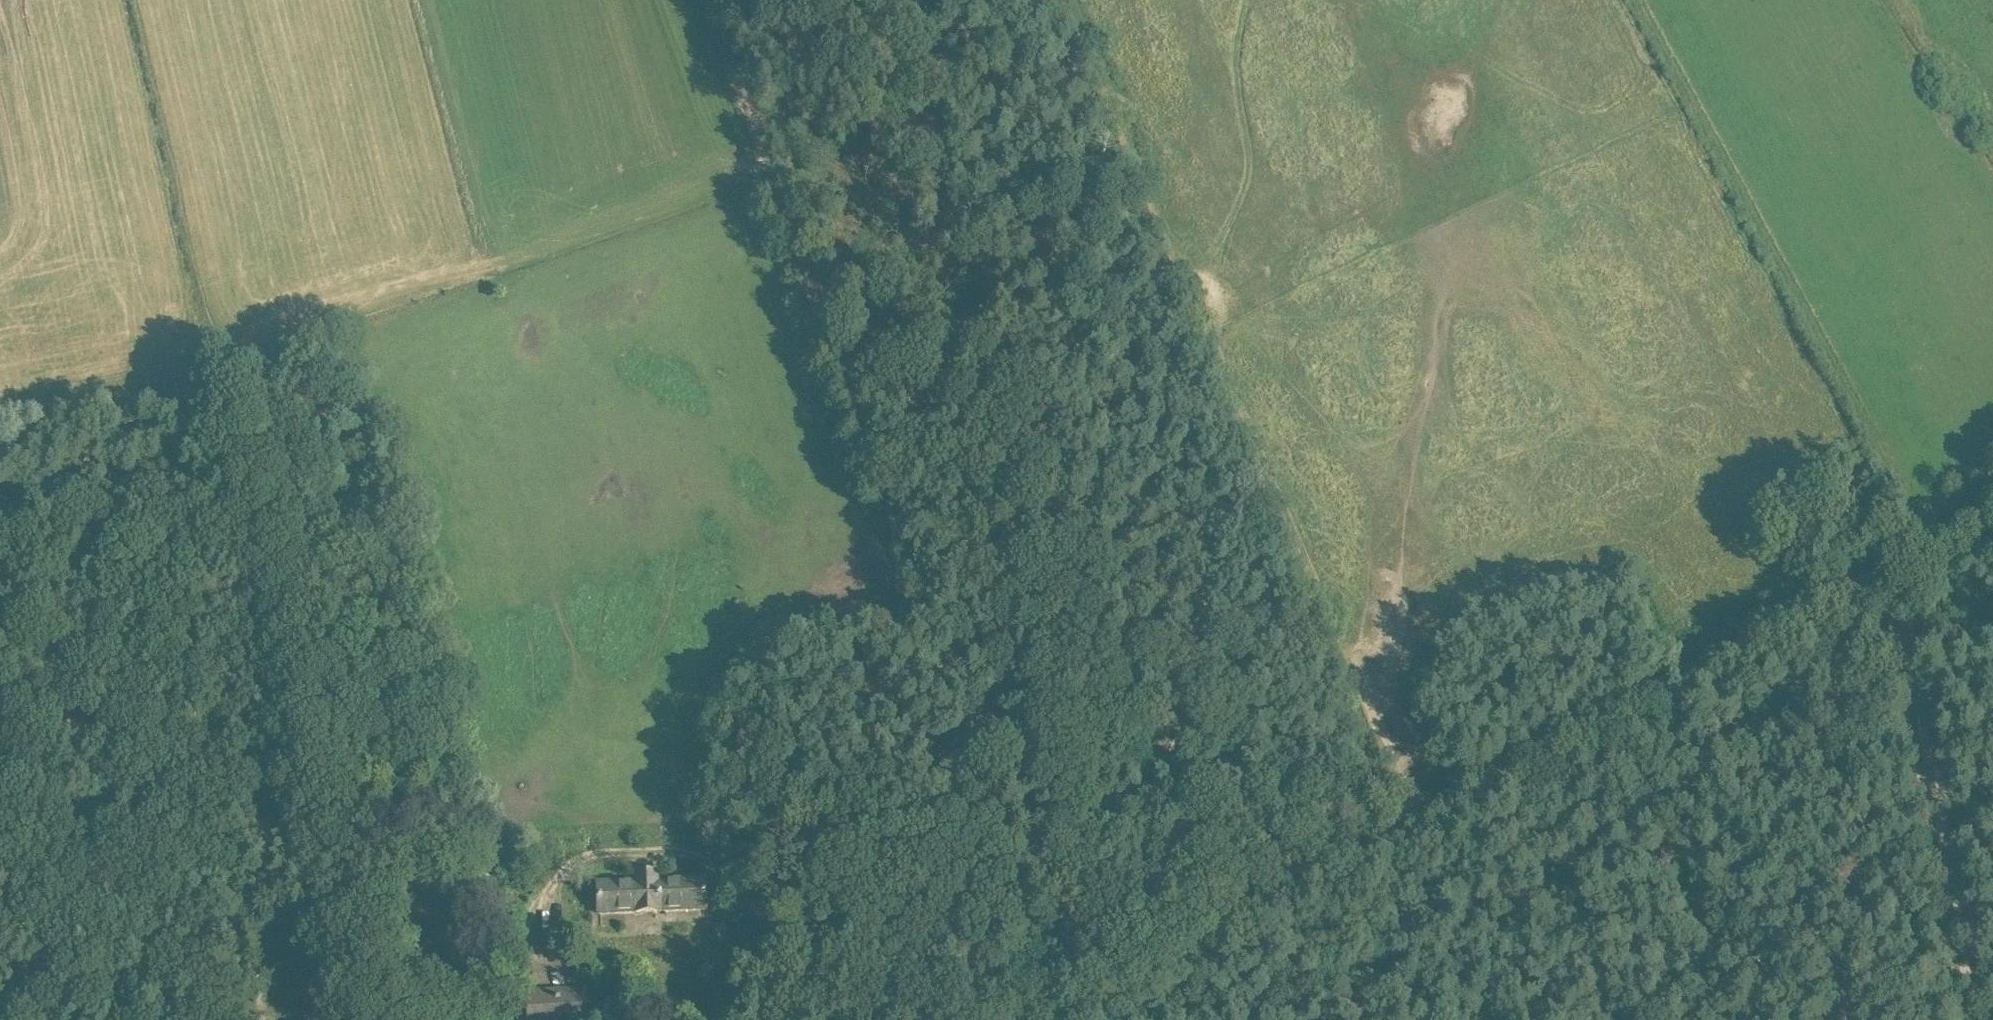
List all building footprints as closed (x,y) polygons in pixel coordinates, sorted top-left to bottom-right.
[(657,880),(657,872),(634,873),(635,881),(597,883),(598,913),(705,909),(704,878),(657,880)] [(528,1019),(588,1019),(586,989),(526,992),(528,1019)]
